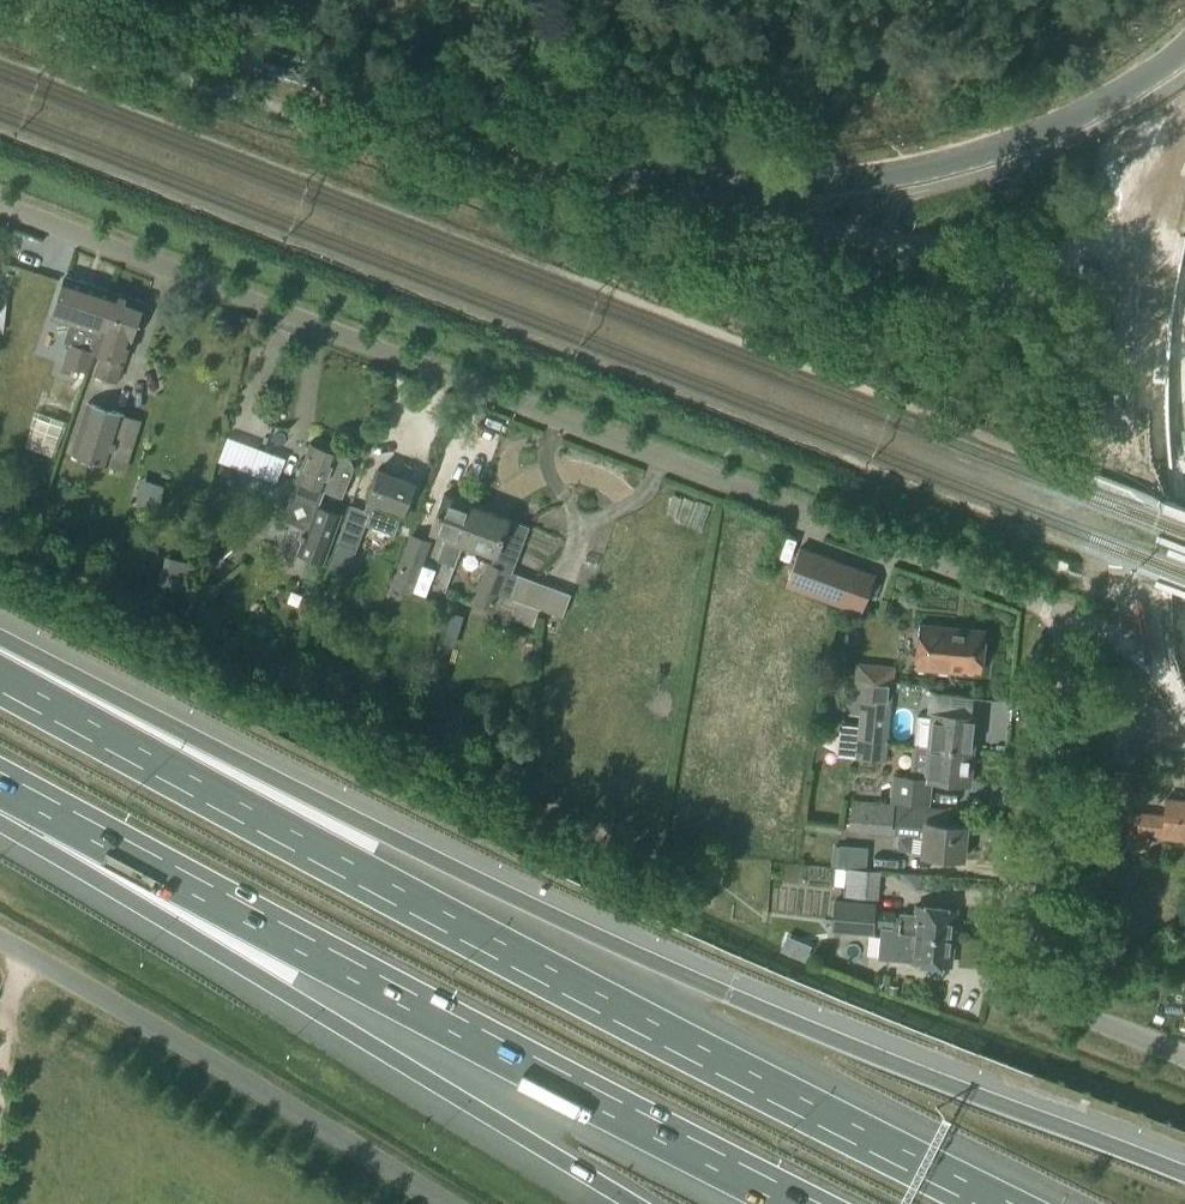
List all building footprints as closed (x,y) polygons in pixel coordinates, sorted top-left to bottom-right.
[(87,373),(94,353),(113,294),(65,278),(52,319),(70,325),(64,343),(70,345),(63,365),(87,373)] [(123,362),(143,304),(113,294),(94,353),(101,355),(95,376),(115,382),(122,362),(123,362)] [(86,404),(70,455),(109,468),(124,473),(141,422),(125,417),(86,404)] [(228,439),(220,463),(238,470),(247,446),(228,439)] [(342,498),(353,468),(350,461),(311,446),(292,496),(291,496),(282,520),(308,530),(299,555),(320,563),(337,518),(316,510),(323,491),(342,498)] [(394,536),(414,485),(378,471),(367,500),(368,501),(365,511),(350,505),(336,542),(357,550),(367,526),(394,536)] [(465,545),(479,509),(443,496),(430,532),(465,545)] [(197,523),(201,505),(189,502),(185,520),(197,523)] [(9,507),(0,504),(0,520),(4,521),(9,507)] [(479,509),(465,545),(494,556),(492,561),(490,567),(489,566),(487,566),(487,565),(480,584),(473,603),(483,607),(493,610),(492,612),(503,617),(510,598),(518,575),(512,572),(528,527),(498,516),(479,509)] [(41,533),(36,549),(54,555),(59,539),(41,533)] [(411,596),(432,542),(411,534),(390,588),(411,596)] [(861,616),(875,578),(801,551),(787,589),(861,616)] [(185,610),(205,620),(221,587),(201,577),(185,610)] [(312,612),(305,631),(318,636),(325,617),(312,612)] [(474,613),(470,624),(483,629),(487,617),(474,613)] [(978,673),(982,633),(921,626),(916,669),(961,674),(961,671),(978,673)] [(860,700),(856,740),(885,743),(891,669),(859,666),(856,700),(860,700)] [(349,691),(344,701),(354,706),(359,696),(349,691)] [(917,716),(914,745),(915,745),(928,746),(972,750),(975,719),(931,715),(930,718),(917,716)] [(885,743),(856,740),(855,757),(883,760),(885,743)] [(972,750),(928,746),(915,745),(911,778),(893,776),(891,800),(927,804),(929,781),(968,785),(972,750)] [(1128,808),(1131,775),(1114,774),(1111,806),(1128,808)] [(1165,801),(1164,816),(1124,813),(1123,820),(1128,821),(1126,846),(1146,848),(1147,834),(1160,835),(1160,837),(1184,839),(1184,802),(1165,801)] [(962,861),(965,827),(947,825),(948,812),(852,802),(849,830),(924,837),(922,857),(962,861)] [(803,823),(803,829),(842,835),(843,829),(803,823)] [(877,897),(879,871),(846,868),(843,895),(877,897)] [(919,891),(920,876),(901,875),(901,882),(914,891),(919,891)] [(871,933),(874,907),(874,904),(834,900),(831,929),(871,933)] [(882,928),(898,930),(897,935),(951,941),(954,912),(917,909),(916,918),(900,916),(900,920),(894,920),(894,916),(875,914),(874,924),(882,924),(882,928)] [(949,965),(951,941),(897,935),(898,930),(882,928),(879,957),(912,960),(912,961),(949,965)]
